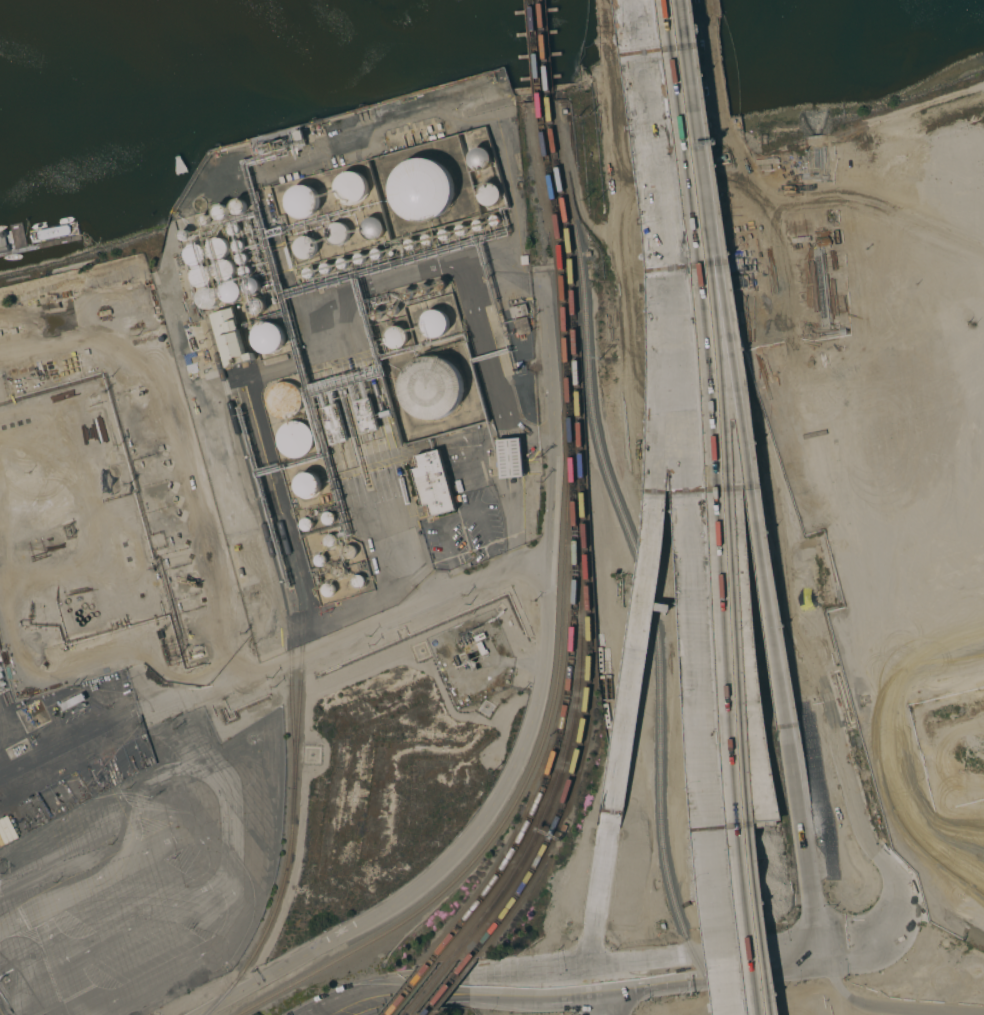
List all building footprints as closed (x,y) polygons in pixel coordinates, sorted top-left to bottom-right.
[(482,170),(480,170),(478,170),(476,170),(474,169),(473,168),(471,167),(470,165),(469,163),(469,161),(468,160),(469,158),(469,156),(470,154),(471,152),(472,151),(474,150),(475,149),(477,148),(479,148),(481,148),(483,149),(485,149),(486,150),(488,152),(489,153),(490,155),(490,157),(490,159),(490,161),(490,163),(489,164),(488,166),(487,167),(485,169),(483,169),(482,170)] [(445,208),(442,212),(438,215),(433,218),(428,220),(423,221),(417,221),(412,220),(407,218),(402,215),(398,212),(395,208),(392,203),(390,198),(389,193),(389,187),(390,182),(392,177),(395,172),(398,168),(402,165),(407,162),(412,160),(417,159),(423,159),(428,160),(433,162),(438,165),(442,168),(445,172),(448,177),(450,182),(451,187),(451,193),(450,198),(448,203),(445,208)] [(366,192),(365,194),(364,197),(362,199),(360,201),(357,203),(355,204),(352,204),(349,204),(346,204),(344,203),(341,202),(339,200),(337,198),(336,195),(335,193),(334,190),(334,187),(334,184),(335,181),(337,179),(338,177),(340,175),(343,173),(346,172),(348,172),(351,172),(354,172),(357,173),(359,174),(361,176),(363,178),(365,181),(366,183),(366,186),(366,189),(366,192)] [(499,199),(498,201),(497,202),(495,204),(494,205),(492,205),(490,206),(488,206),(486,206),(484,205),(483,204),(481,203),(480,201),(479,200),(478,198),(478,196),(478,194),(478,192),(479,190),(480,189),(481,187),(482,186),(484,185),(486,184),(488,184),(490,184),(492,184),(493,185),(495,185),(497,187),(498,188),(499,190),(500,192),(500,194),(500,195),(500,197),(499,199)] [(315,210),(314,212),(312,215),(310,217),(308,219),(305,220),(302,221),(299,221),(296,220),(293,220),(290,218),(288,216),(286,214),(284,212),(283,209),(282,206),(282,203),(282,200),(283,197),(285,194),(286,192),(289,190),(291,188),(294,187),(297,186),(300,186),(303,186),(306,187),(308,189),(311,190),(313,193),(315,195),(316,198),(316,201),(317,204),(316,207),(315,210)] [(241,213),(239,214),(236,214),(234,213),(232,211),(230,209),(230,207),(230,205),(231,203),(233,201),(234,200),(236,199),(239,199),(241,200),(243,202),(245,204),(245,207),(245,208),(244,210),(242,212),(241,213)] [(225,217),(223,218),(222,219),(219,219),(217,218),(215,217),(213,215),(213,213),(213,211),(213,208),(215,206),(217,205),(218,204),(221,204),(223,205),(225,206),(226,207),(227,210),(227,212),(227,215),(225,217)] [(380,237),(378,238),(377,239),(375,240),(373,240),(371,240),(369,240),(367,239),(365,238),(364,237),(362,236),(361,234),(361,232),(360,230),(360,228),(360,226),(361,224),(362,223),(363,221),(365,220),(366,219),(368,218),(370,218),(372,217),(374,218),(376,218),(378,219),(379,220),(380,222),(381,224),(382,225),(383,227),(383,229),(382,231),(382,233),(381,235),(380,237)] [(341,244),(339,245),(338,245),(336,245),(334,245),(332,244),(330,243),(329,242),(328,240),(327,238),(326,237),(326,235),(326,233),(326,231),(327,229),(328,227),(329,226),(331,225),(333,224),(334,223),(336,223),(338,223),(340,223),(342,224),(344,225),(345,226),(346,228),(347,230),(348,232),(348,233),(348,235),(348,237),(347,239),(346,241),(345,242),(343,244),(341,244)] [(314,254),(313,255),(312,257),(310,258),(308,259),(306,259),(304,259),(302,259),(301,259),(299,258),(297,256),(296,255),(295,253),(294,252),(293,250),(293,248),(293,246),(294,244),(295,242),(296,240),(298,239),(299,238),(301,237),(303,237),(305,236),(307,237),(309,237),(311,238),(312,239),(313,241),(315,242),(315,244),(316,246),(316,248),(316,250),(315,252),(314,254)] [(228,251),(228,253),(227,255),(226,256),(224,258),(223,259),(221,259),(219,260),(217,260),(215,260),(214,259),(212,258),(210,257),(209,256),(208,254),(207,252),(207,250),(207,248),(207,247),(208,245),(209,243),(210,242),(211,240),(213,239),(214,238),(216,238),(218,238),(220,238),(222,239),(224,240),(225,241),(226,242),(227,244),(228,246),(229,248),(229,249),(228,251)] [(207,257),(207,258),(206,260),(205,262),(204,263),(202,265),(201,266),(199,266),(197,266),(195,266),(193,266),(191,265),(189,264),(188,263),(187,261),(186,260),(185,258),(185,256),(185,254),(185,252),(186,250),(187,248),(188,247),(190,246),(192,245),(194,244),(196,244),(198,244),(199,244),(201,245),(203,246),(204,247),(206,249),(207,251),(207,253),(207,255),(207,257)] [(235,273),(234,274),(233,276),(232,278),(231,279),(229,280),(227,281),(226,281),(224,281),(222,281),(220,280),(218,279),(217,278),(216,277),(215,275),(214,273),(214,272),(214,270),(214,268),(214,266),(215,264),(217,263),(218,262),(219,261),(221,260),(223,260),(225,260),(227,260),(229,260),(230,261),(232,262),(233,264),(234,265),(235,267),(235,269),(235,271),(235,273)] [(212,282),(211,283),(209,285),(208,286),(206,287),(205,288),(203,288),(201,288),(199,288),(197,287),(196,286),(194,285),(193,284),(192,282),(192,280),(191,279),(191,277),(191,275),(192,273),(193,271),(194,270),(195,269),(197,268),(199,267),(201,267),(202,267),(204,267),(206,268),(208,269),(209,270),(210,271),(211,273),(212,274),(212,276),(212,278),(212,280),(212,282)] [(259,289),(258,290),(257,292),(256,293),(255,293),(254,294),(252,294),(251,295),(249,294),(248,294),(247,293),(245,293),(244,292),(244,290),(243,289),(243,288),(242,286),(243,285),(243,283),(244,282),(244,281),(245,279),(247,279),(248,278),(249,278),(251,277),(252,278),(254,278),(255,279),(256,279),(257,281),(258,282),(259,283),(259,285),(259,286),(259,288),(259,289)] [(239,299),(237,300),(236,301),(234,302),(232,302),(231,303),(229,302),(227,302),(225,301),(224,300),(222,299),(221,297),(220,296),(220,294),(220,292),(220,290),(220,288),(221,286),(222,285),(224,283),(225,282),(227,282),(229,281),(230,281),(232,281),(234,282),(236,282),(237,283),(239,285),(240,286),(241,288),(241,290),(241,292),(241,294),(241,295),(240,297),(239,299)] [(219,303),(218,304),(216,306),(215,307),(213,308),(212,309),(210,309),(208,309),(206,309),(204,308),(202,307),(201,306),(200,304),(199,303),(198,301),(198,299),(198,297),(198,295),(199,294),(200,292),(201,290),(202,289),(204,288),(205,288),(206,287),(208,287),(209,287),(211,287),(213,288),(215,289),(216,290),(218,292),(219,293),(219,295),(220,297),(220,299),(219,301),(219,303)] [(263,311),(262,312),(261,313),(260,314),(259,314),(257,314),(256,314),(254,314),(253,314),(252,313),(251,312),(250,311),(249,310),(248,309),(248,307),(248,306),(248,304),(249,303),(249,302),(250,300),(251,299),(252,299),(254,298),(255,298),(257,298),(258,298),(259,298),(261,299),(262,300),(263,301),(264,302),(264,304),(264,305),(265,306),(264,308),(264,309),(263,311)] [(233,308),(246,355),(253,353),(255,359),(228,367),(228,365),(223,367),(209,315),(233,308)] [(443,336),(441,337),(439,338),(437,339),(434,339),(432,339),(429,338),(427,337),(425,336),(423,334),(422,332),(421,330),(420,327),(420,325),(420,322),(421,320),(422,317),(423,315),(425,314),(427,312),(429,311),(432,311),(434,310),(437,311),(439,311),(442,312),(444,314),(445,316),(447,318),(448,320),(448,322),(449,325),(448,327),(448,330),(447,332),(445,334),(443,336)] [(526,317),(530,331),(517,335),(513,320),(526,317)] [(284,343),(282,346),(281,348),(279,350),(277,352),(275,353),(272,354),(269,355),(266,355),(264,354),(261,353),(259,351),(257,350),(255,347),(253,345),(253,342),(252,340),(252,337),(253,334),(254,331),(255,329),(257,327),(259,325),(262,324),(264,323),(267,322),(270,323),(273,323),(275,324),(278,326),(280,327),(281,330),(283,332),(284,335),(284,337),(284,340),(284,343)] [(406,342),(405,343),(404,345),(402,346),(401,347),(399,348),(397,349),(395,349),(393,349),(391,348),(389,347),(388,346),(386,345),(385,343),(385,341),(384,339),(384,337),(384,335),(385,334),(386,332),(387,330),(388,329),(390,328),(391,327),(393,326),(395,326),(397,327),(399,327),(401,328),(402,329),(404,330),(405,332),(406,334),(406,336),(406,338),(406,340),(406,342)] [(460,406),(457,411),(453,414),(448,417),(443,419),(437,420),(432,420),(426,420),(421,418),(416,415),(412,412),(408,408),(406,403),(404,398),(402,392),(402,387),(403,381),(405,376),(408,371),(411,367),(415,363),(420,360),(425,358),(430,357),(436,357),(441,358),(447,360),(451,362),(456,366),(459,370),(462,375),(464,380),(465,385),(465,391),(465,396),(463,401),(460,406)] [(288,382),(291,383),(293,385),(295,386),(297,389),(299,391),(301,395),(301,397),(302,400),(301,402),(301,405),(300,407),(300,408),(298,411),(296,414),(292,417),(289,418),(286,419),(283,419),(280,419),(277,418),(273,416),(271,415),(269,413),(267,410),(266,408),(265,403),(265,400),(265,397),(266,393),(268,390),(270,387),(272,385),(275,384),(278,382),(281,382),(284,382),(288,382)] [(369,398),(378,430),(361,435),(352,402),(369,398)] [(246,399),(253,425),(247,427),(240,401),(246,399)] [(347,442),(330,446),(320,408),(337,404),(347,442)] [(299,422),(302,423),(304,424),(306,426),(309,428),(310,431),(312,434),(313,437),(313,439),(313,441),(313,444),(312,446),(311,448),(309,451),(308,453),(303,456),(301,457),(297,458),(294,458),(292,458),(289,457),(285,455),(283,454),(281,452),(279,450),(277,447),(276,442),(276,439),(277,436),(277,433),(279,429),(281,427),(284,425),(286,423),(290,422),(292,421),(295,421),(299,422)] [(519,438),(523,477),(499,479),(496,440),(519,438)] [(455,510),(431,517),(429,511),(423,512),(410,464),(417,462),(415,456),(439,449),(455,510)] [(317,493),(316,494),(314,496),(312,497),(310,498),(308,498),(305,498),(303,498),(301,497),(299,495),(297,494),(296,492),(295,490),(294,488),(294,486),(294,483),(294,481),(295,479),(296,477),(298,475),(300,474),(302,473),(304,472),(306,472),(308,472),(311,472),(313,473),(315,474),(316,476),(318,478),(319,480),(320,482),(320,484),(320,486),(319,489),(319,491),(317,493)] [(289,549),(284,550),(277,525),(282,523),(289,549)] [(334,547),(332,548),(329,549),(326,548),(324,546),(323,544),(322,542),(322,539),(323,538),(324,536),(327,534),(329,533),(332,534),(334,535),(335,536),(337,538),(337,540),(337,543),(337,544),(335,547),(334,547)] [(351,559),(349,559),(347,559),(345,558),(343,557),(342,554),(341,552),(342,551),(342,548),(344,546),(346,545),(349,545),(351,545),(352,546),(354,547),(355,548),(356,551),(356,553),(355,556),(353,558),(351,559)] [(297,578),(292,580),(285,554),(290,553),(297,578)] [(340,579),(338,579),(337,579),(334,578),(332,576),(331,574),(331,571),(331,570),(332,567),(334,565),(336,564),(339,564),(341,565),(344,566),(344,567),(346,569),(346,572),(346,573),(345,576),(343,578),(340,579)] [(363,585),(362,586),(360,588),(358,589),(355,589),(353,588),(352,587),(350,585),(349,582),(349,580),(350,577),(352,575),(354,574),(355,573),(358,573),(360,574),(363,576),(364,579),(364,580),(364,583),(363,585)] [(335,592),(333,594),(332,596),(329,597),(327,597),(325,596),(323,595),(321,593),(321,592),(321,589),(321,587),(323,585),(325,583),(326,583),(328,583),(331,583),(332,584),(334,586),(335,588),(335,590),(335,592)]
